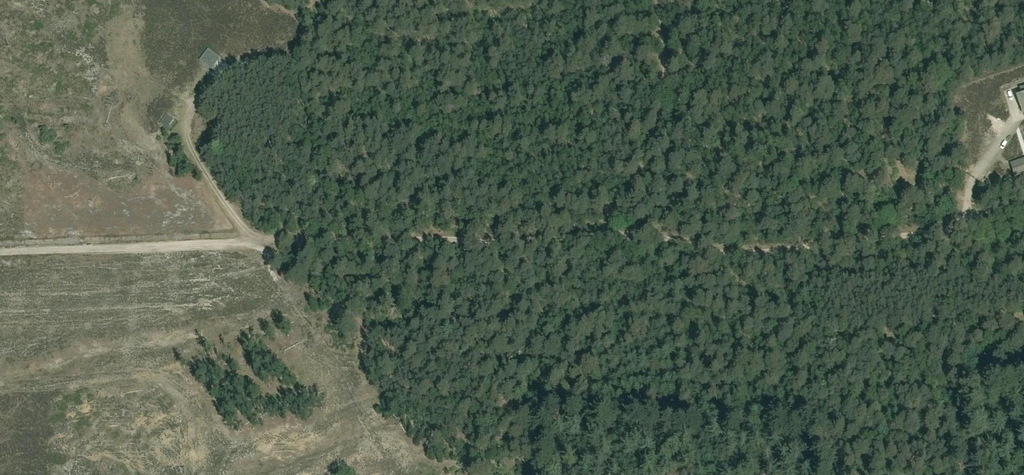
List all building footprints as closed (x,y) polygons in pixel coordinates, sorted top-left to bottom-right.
[(208,49),(199,61),(212,70),(221,58),(208,49)] [(167,114),(160,123),(167,129),(175,119),(167,114)] [(1014,177),(1023,174),(1023,159),(1010,164),(1014,177)]
